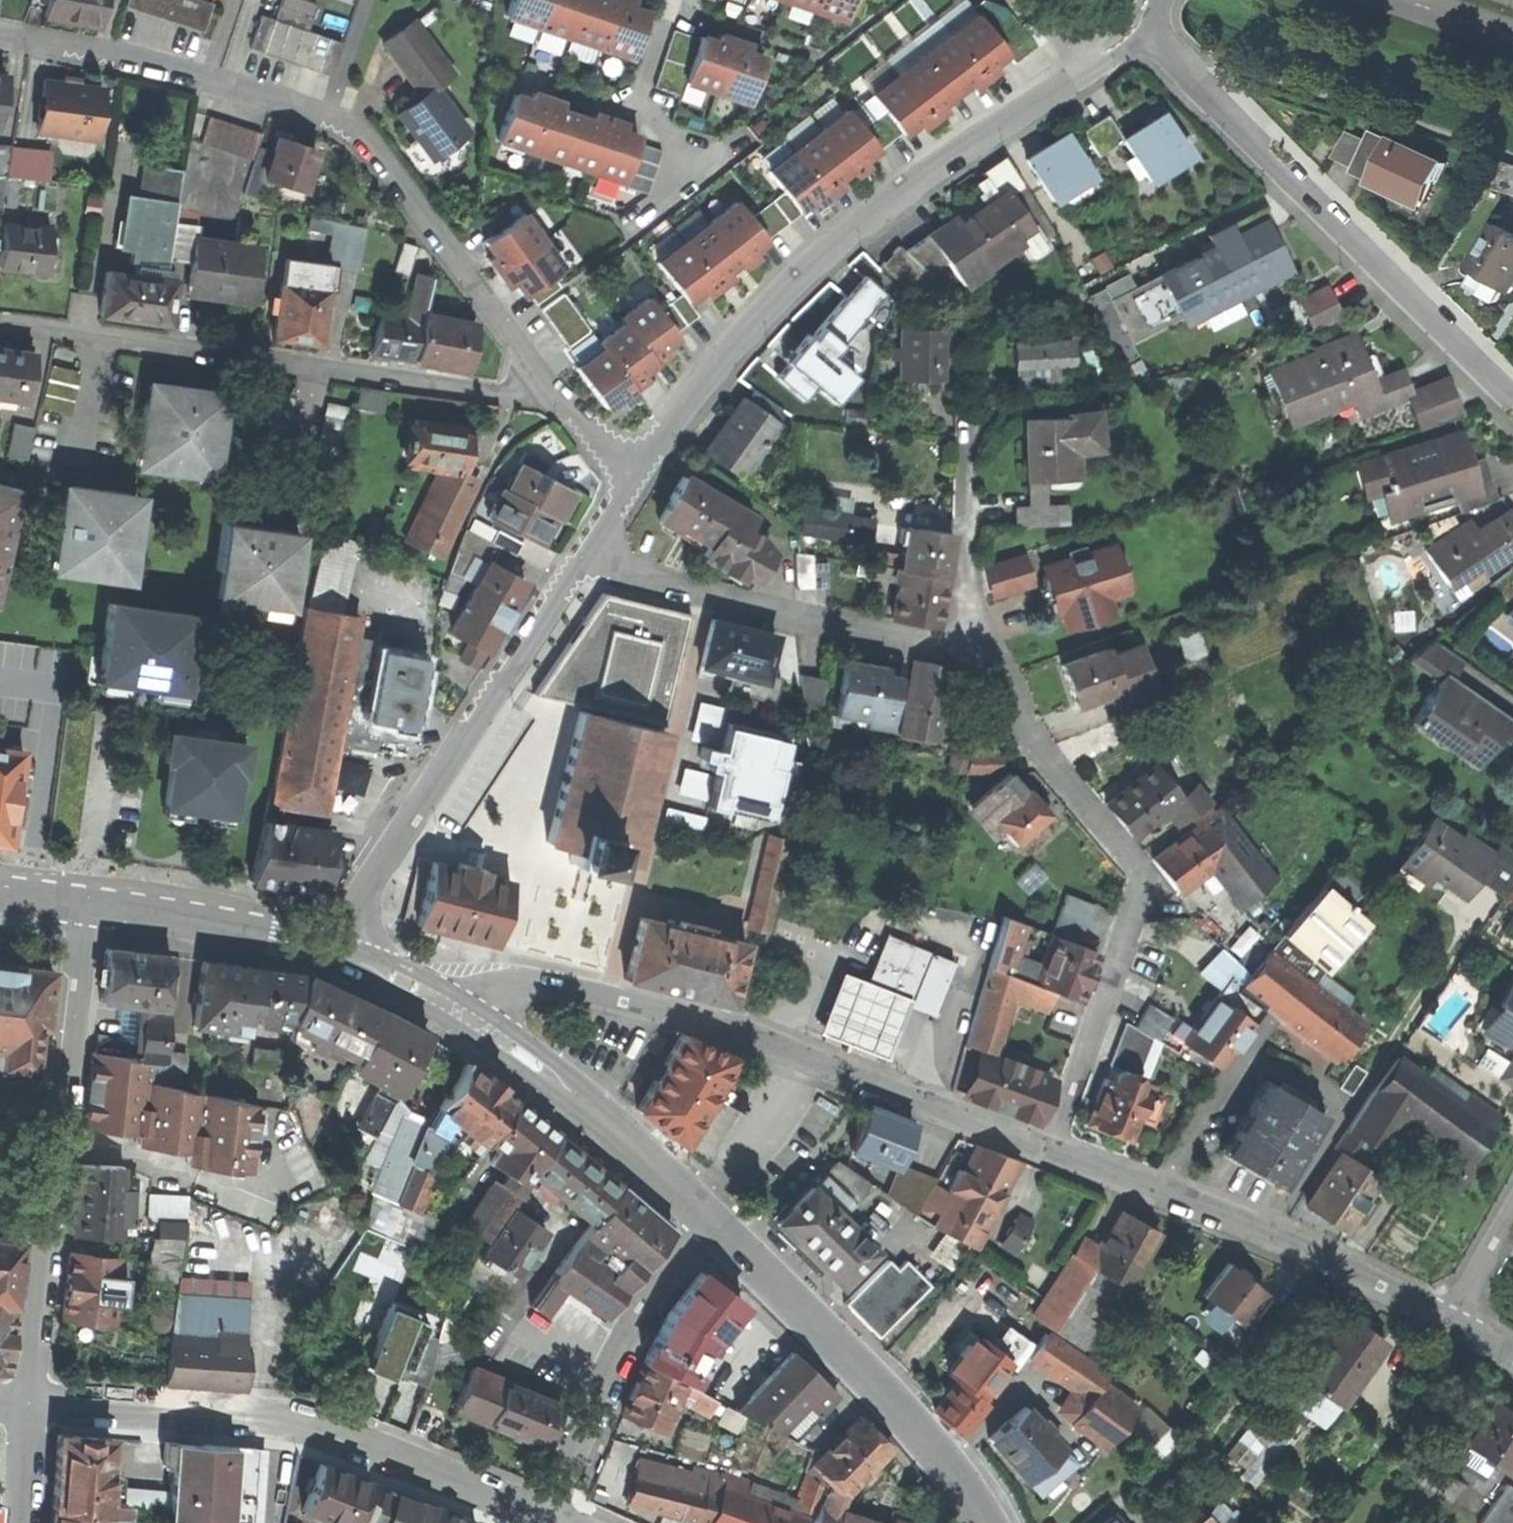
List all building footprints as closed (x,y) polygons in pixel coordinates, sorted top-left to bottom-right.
[(41,14),(95,25),(100,0),(44,0),(42,8),(41,14)] [(200,0),(125,0),(123,8),(201,33),(210,3),(200,0)] [(278,5),(311,17),(316,3),(306,0),(280,0),(278,5)] [(504,15),(535,26),(544,0),(509,0),(504,15)] [(535,26),(566,36),(579,0),(544,0),(535,26)] [(566,36),(597,46),(613,0),(579,0),(566,36)] [(631,0),(613,0),(597,46),(628,56),(643,10),(629,6),(631,0)] [(811,9),(814,0),(784,0),(811,9)] [(811,9),(843,20),(845,13),(850,0),(814,0),(811,9)] [(845,13),(859,18),(866,0),(850,0),(845,13)] [(986,5),(998,21),(1010,11),(1001,0),(991,0),(986,5)] [(278,5),(273,19),(287,24),(300,29),(307,31),(311,17),(278,5)] [(974,14),(987,30),(998,21),(986,5),(974,14)] [(998,21),(987,30),(996,41),(1008,32),(1019,23),(1010,11),(998,21)] [(948,34),(983,78),(995,69),(990,63),(1004,52),(996,41),(987,30),(974,14),(948,34)] [(273,19),(260,15),(249,48),(262,52),(273,19)] [(1092,21),(1078,16),(1075,24),(1089,29),(1092,21)] [(273,19),(262,52),(276,57),(287,24),(273,19)] [(413,85),(421,95),(450,74),(411,22),(381,44),(412,86),(413,85)] [(287,24),(276,57),(289,62),(300,29),(287,24)] [(300,29),(289,62),(303,66),(314,33),(307,31),(300,29)] [(693,52),(698,38),(672,29),(667,44),(693,52)] [(1025,54),(1008,32),(996,41),(1004,52),(1013,63),(1025,54)] [(314,33),(303,66),(316,71),(328,38),(314,33)] [(733,38),(718,33),(715,41),(699,35),(698,38),(693,52),(688,66),(683,80),(683,81),(714,92),(733,38)] [(971,88),(983,78),(948,34),(922,54),(952,93),(966,82),(971,88)] [(328,38),(316,71),(330,76),(342,43),(328,38)] [(745,50),(747,43),(733,38),(714,92),(746,103),(762,56),(745,50)] [(693,52),(667,44),(663,58),(688,66),(693,52)] [(932,119),(944,109),(939,103),(952,93),(922,54),(897,74),(932,119)] [(932,119),(897,74),(871,94),(883,110),(901,132),(901,133),(914,122),(919,129),(932,119)] [(43,79),(36,131),(95,139),(102,87),(43,79)] [(413,85),(412,86),(380,110),(425,168),(458,143),(445,126),(434,113),(439,109),(430,97),(425,101),(421,95),(413,85)] [(545,96),(530,91),(527,98),(512,93),(495,139),(527,150),(545,96)] [(558,109),(561,101),(545,96),(527,150),(558,161),(574,114),(558,109)] [(853,174),(865,165),(861,159),(875,148),(859,129),(845,110),(819,130),(848,168),(853,174)] [(901,132),(883,110),(871,119),(888,141),(901,132)] [(1115,114),(1089,130),(1106,157),(1130,142),(1156,185),(1200,158),(1170,110),(1128,135),(1115,114)] [(607,117),(592,112),(590,119),(574,114),(558,161),(589,170),(607,117)] [(252,160),(255,150),(260,134),(206,117),(198,143),(252,160)] [(619,129),(621,122),(607,117),(589,170),(620,181),(624,169),(629,156),(634,141),(636,135),(619,129)] [(456,118),(445,126),(458,143),(469,135),(456,118)] [(876,151),(888,141),(871,119),(859,129),(875,148),(876,151)] [(1074,129),(1029,156),(1058,204),(1103,177),(1074,129)] [(840,185),(835,179),(848,168),(819,130),(793,149),(827,194),(840,185)] [(1349,132),(1333,158),(1363,172),(1376,145),(1349,132)] [(262,179),(264,180),(299,191),(313,149),(275,137),(270,155),(262,179)] [(1393,138),(1371,185),(1387,192),(1389,186),(1421,201),(1431,181),(1438,184),(1448,164),(1393,138)] [(660,150),(634,141),(629,156),(655,164),(660,150)] [(1,176),(6,177),(9,147),(0,146),(0,176),(1,176)] [(9,147),(6,177),(15,177),(47,180),(50,151),(9,147)] [(827,194),(793,149),(766,170),(782,190),(797,209),(810,199),(815,205),(827,194)] [(242,192),(258,199),(264,180),(262,179),(270,155),(255,150),(252,160),(242,192)] [(624,169),(650,179),(655,164),(629,156),(624,169)] [(1005,190),(1007,194),(1017,187),(1021,182),(1003,157),(978,174),(994,198),(1005,190)] [(1500,160),(1490,187),(1512,195),(1512,165),(1500,160)] [(140,196),(175,202),(180,171),(144,165),(140,196)] [(624,169),(620,181),(619,183),(646,193),(650,179),(624,169)] [(6,177),(1,176),(0,204),(13,205),(15,177),(6,177)] [(800,212),(797,209),(782,190),(770,199),(787,221),(800,212)] [(953,226),(978,261),(997,248),(999,252),(1015,241),(1029,261),(1046,249),(1007,194),(1005,190),(994,198),(954,225),(953,226)] [(242,210),(242,196),(222,196),(222,194),(203,193),(203,209),(242,210)] [(135,250),(133,264),(165,269),(167,257),(172,223),(175,202),(140,196),(125,194),(117,247),(135,250)] [(787,221),(770,199),(759,209),(776,230),(787,221)] [(764,239),(747,217),(734,201),(708,221),(737,259),(742,266),(755,256),(750,250),(764,239)] [(503,207),(480,223),(489,236),(511,220),(503,207)] [(776,230),(759,209),(747,217),(764,239),(776,230)] [(492,255),(486,260),(496,273),(541,240),(521,213),(511,220),(489,236),(482,241),(492,255)] [(337,235),(340,222),(306,215),(304,228),(337,235)] [(946,280),(947,281),(955,276),(960,284),(984,268),(978,261),(953,226),(954,225),(950,218),(903,252),(939,286),(946,280)] [(737,259),(708,221),(681,241),(716,286),(729,276),(724,270),(737,259)] [(363,227),(340,222),(337,235),(330,267),(336,268),(335,275),(350,278),(351,271),(354,271),(363,227)] [(192,238),(194,238),(196,226),(172,223),(167,257),(189,259),(192,238)] [(0,234),(0,266),(44,271),(48,229),(1,224),(0,234)] [(1506,289),(1512,292),(1512,291),(1512,233),(1499,225),(1472,268),(1479,273),(1472,285),(1499,301),(1506,289)] [(1162,274),(1183,314),(1253,277),(1257,285),(1289,268),(1268,229),(1239,244),(1234,235),(1162,274)] [(189,259),(186,283),(187,283),(186,290),(225,295),(225,297),(251,300),(258,245),(194,238),(192,238),(189,259)] [(541,240),(496,273),(505,285),(511,281),(521,295),(526,291),(550,274),(560,266),(541,240)] [(415,245),(401,241),(392,269),(407,273),(415,245)] [(716,286),(681,241),(655,262),(679,293),(685,300),(699,289),(704,295),(716,286)] [(952,288),(947,281),(946,280),(939,286),(903,252),(897,246),(880,264),(924,307),(952,288)] [(328,262),(281,255),(270,333),(316,340),(328,262)] [(103,270),(98,311),(166,320),(172,270),(165,269),(133,264),(132,274),(103,270)] [(1108,299),(1130,342),(1183,314),(1162,274),(1161,272),(1108,299)] [(413,353),(420,315),(429,277),(414,274),(403,317),(379,313),(369,346),(413,353)] [(550,274),(526,291),(535,304),(559,286),(550,274)] [(879,328),(892,301),(863,276),(845,297),(844,296),(809,337),(806,335),(784,360),(787,363),(776,376),(801,397),(813,384),(831,400),(853,375),(828,354),(863,314),(879,328)] [(1300,298),(1308,313),(1332,300),(1324,285),(1300,298)] [(1101,288),(1086,296),(1123,365),(1138,357),(1130,342),(1108,299),(1101,288)] [(562,293),(539,310),(548,322),(571,305),(562,293)] [(696,315),(685,300),(679,293),(668,301),(684,324),(696,315)] [(674,336),(672,333),(655,311),(646,297),(619,316),(623,322),(652,362),(665,353),(661,346),(674,336)] [(1308,313),(1303,315),(1311,330),(1340,315),(1332,300),(1308,313)] [(684,324),(668,301),(655,311),(672,333),(684,324)] [(571,305),(548,322),(565,346),(588,329),(571,305)] [(413,353),(465,362),(472,324),(420,315),(413,353)] [(638,372),(652,362),(623,322),(597,342),(601,347),(631,387),(643,378),(638,372)] [(939,327),(899,327),(899,378),(939,378),(939,327)] [(1355,337),(1266,372),(1275,394),(1285,390),(1294,412),(1346,391),(1355,415),(1382,405),(1372,380),(1355,337)] [(1071,339),(1012,341),(1013,367),(1045,365),(1046,384),(1058,384),(1057,366),(1072,365),(1071,339)] [(0,347),(0,402),(12,404),(13,397),(25,399),(32,351),(0,347)] [(631,387),(601,347),(575,367),(604,406),(617,396),(622,403),(636,393),(631,387)] [(1372,380),(1382,405),(1411,393),(1409,391),(1401,369),(1372,380)] [(1409,391),(1411,393),(1423,426),(1458,412),(1445,377),(1409,391)] [(294,387),(266,382),(256,432),(284,438),(294,387)] [(150,402),(143,401),(137,445),(145,446),(143,458),(156,460),(155,467),(212,475),(223,391),(165,383),(164,391),(152,389),(150,402)] [(382,392),(359,388),(357,404),(380,408),(382,392)] [(350,400),(325,394),(311,455),(337,461),(350,400)] [(739,400),(704,448),(741,475),(776,426),(739,400)] [(1095,441),(1092,411),(1022,418),(1026,505),(1041,504),(1040,477),(1067,475),(1066,446),(1095,441)] [(469,426),(414,417),(405,467),(444,471),(447,472),(447,474),(459,476),(460,473),(469,426)] [(32,426),(13,422),(6,454),(25,458),(32,426)] [(1385,489),(1379,491),(1387,517),(1453,496),(1476,489),(1468,461),(1459,432),(1379,457),(1387,481),(1383,482),(1385,489)] [(522,450),(516,463),(519,464),(541,475),(547,463),(522,450)] [(1483,457),(1468,461),(1476,489),(1453,496),(1458,512),(1496,499),(1483,457)] [(541,475),(519,464),(504,492),(548,514),(552,516),(567,489),(541,475)] [(447,472),(444,471),(416,528),(420,530),(418,534),(407,529),(401,540),(412,546),(408,553),(418,558),(421,550),(438,558),(477,482),(460,473),(459,476),(447,474),(447,472)] [(680,476),(656,519),(675,530),(675,531),(704,547),(730,504),(680,476)] [(20,488),(0,484),(0,577),(20,488)] [(67,498),(58,497),(50,555),(59,556),(58,569),(116,577),(118,564),(127,565),(135,506),(125,505),(127,493),(69,485),(67,498)] [(548,514),(504,492),(499,489),(485,517),(534,541),(548,514)] [(1041,504),(1026,505),(1015,505),(1016,525),(1064,523),(1063,503),(1041,504)] [(753,578),(769,551),(756,536),(741,528),(749,515),(730,504),(704,547),(701,553),(722,566),(724,562),(753,578)] [(804,507),(800,532),(866,542),(870,517),(804,507)] [(1423,550),(1447,586),(1476,567),(1480,573),(1507,555),(1512,551),(1512,520),(1507,511),(1465,539),(1458,528),(1423,550)] [(297,531),(220,521),(214,568),(219,569),(215,596),(281,605),(285,577),(291,578),(297,531)] [(904,528),(898,527),(896,541),(902,542),(898,568),(943,576),(949,532),(904,526),(904,528)] [(486,541),(463,527),(455,548),(471,555),(478,558),(486,541)] [(354,542),(324,529),(306,607),(337,613),(354,542)] [(495,529),(488,542),(513,555),(520,543),(495,529)] [(1118,557),(1111,559),(1107,546),(1043,566),(1045,573),(1040,575),(1039,578),(1040,582),(1036,589),(1038,595),(1045,599),(1052,597),(1056,610),(1059,609),(1064,625),(1108,611),(1103,596),(1121,590),(1117,578),(1122,577),(1123,573),(1122,569),(1125,565),(1123,559),(1118,557)] [(455,548),(447,569),(462,576),(471,555),(455,548)] [(811,550),(792,551),(794,587),(812,587),(811,550)] [(888,554),(872,552),(870,563),(886,565),(888,554)] [(1018,554),(982,565),(991,594),(1027,583),(1018,554)] [(523,580),(487,560),(448,628),(485,649),(523,580)] [(934,624),(943,576),(898,568),(889,616),(934,624)] [(462,576),(447,569),(443,581),(457,587),(462,576)] [(687,615),(598,594),(526,693),(573,705),(600,712),(599,715),(573,708),(538,842),(565,849),(562,861),(598,871),(601,857),(626,863),(661,731),(630,723),(631,720),(660,727),(687,615)] [(107,605),(97,680),(187,692),(197,617),(107,605)] [(1505,614),(1512,622),(1512,606),(1505,614)] [(303,607),(271,784),(269,783),(259,819),(261,820),(247,879),(318,890),(329,831),(309,827),(312,810),(321,811),(332,748),(346,751),(347,747),(373,752),(378,721),(362,718),(372,667),(362,665),(367,638),(352,635),(356,616),(337,613),(306,607),(303,607)] [(772,634),(710,618),(698,663),(732,671),(761,679),(763,671),(772,634)] [(1131,627),(1137,643),(1138,645),(1149,641),(1143,623),(1131,627)] [(1131,627),(1117,632),(1123,648),(1137,643),(1131,627)] [(1431,640),(1407,658),(1436,679),(1440,673),(1450,679),(1462,661),(1431,640)] [(375,647),(372,667),(362,718),(378,721),(408,727),(422,655),(396,651),(398,644),(379,641),(378,647),(375,647)] [(1145,679),(1134,650),(1118,656),(1119,660),(1109,664),(1103,647),(1056,664),(1071,705),(1145,679)] [(950,660),(913,653),(898,733),(935,740),(950,660)] [(833,706),(863,711),(861,723),(887,728),(896,673),(883,671),(884,665),(841,658),(833,706)] [(761,679),(732,671),(727,689),(773,702),(780,676),(763,671),(761,679)] [(821,678),(797,673),(800,703),(815,707),(821,678)] [(1423,702),(1409,722),(1456,754),(1476,724),(1497,738),(1509,721),(1450,679),(1440,673),(1436,679),(1421,700),(1423,702)] [(717,754),(716,754),(708,790),(769,804),(785,735),(724,721),(723,723),(724,723),(717,754)] [(169,769),(164,807),(230,816),(235,776),(244,778),(249,740),(167,730),(162,768),(169,769)] [(970,753),(991,752),(990,742),(970,743),(970,753)] [(0,746),(0,842),(7,843),(19,749),(0,746)] [(970,753),(966,753),(964,757),(962,770),(962,771),(997,770),(996,752),(991,752),(970,753)] [(962,770),(964,757),(952,755),(950,768),(962,770)] [(1104,802),(1131,835),(1163,809),(1179,797),(1178,795),(1152,763),(1104,802)] [(983,819),(988,815),(1014,845),(1048,814),(1021,783),(1018,786),(1006,772),(969,804),(983,819)] [(1179,797),(1163,809),(1175,826),(1208,803),(1194,783),(1178,795),(1179,797)] [(672,801),(666,813),(698,828),(704,816),(672,801)] [(1216,805),(1149,859),(1175,891),(1209,864),(1214,871),(1248,844),(1216,805)] [(1474,876),(1487,858),(1432,819),(1405,857),(1461,895),(1474,876)] [(785,839),(768,834),(746,925),(764,929),(785,839)] [(1474,876),(1503,897),(1512,883),(1512,853),(1498,842),(1487,858),(1474,876)] [(1248,844),(1214,871),(1239,901),(1272,875),(1268,869),(1274,864),(1267,856),(1261,861),(1248,844)] [(427,859),(410,923),(489,943),(505,879),(479,872),(480,867),(474,866),(477,854),(462,850),(459,862),(452,860),(451,865),(427,859)] [(1332,868),(1322,883),(1345,908),(1359,891),(1332,868)] [(1322,883),(1279,934),(1304,954),(1292,969),(1310,983),(1362,923),(1345,908),(1322,883)] [(1060,906),(1087,917),(1092,903),(1065,892),(1060,906)] [(1054,919),(1081,930),(1087,917),(1060,906),(1054,919)] [(637,914),(621,976),(728,1003),(743,941),(704,931),(706,926),(677,918),(676,924),(637,914)] [(1001,914),(986,965),(1008,973),(1022,923),(1001,914)] [(1049,933),(1053,934),(1076,943),(1081,930),(1054,919),(1049,933)] [(909,994),(926,950),(883,933),(866,977),(909,994)] [(1034,983),(1052,990),(1076,999),(1095,951),(1076,943),(1053,934),(1034,983)] [(1279,934),(1267,949),(1292,969),(1304,954),(1279,934)] [(103,946),(97,999),(135,1003),(133,1021),(140,1022),(138,1043),(124,1039),(123,1054),(159,1058),(162,1030),(164,1006),(161,1006),(167,954),(103,946)] [(1225,970),(1234,959),(1218,946),(1196,973),(1218,990),(1229,974),(1228,973),(1225,970)] [(1245,977),(1239,985),(1264,1003),(1263,1004),(1282,1019),(1310,983),(1292,969),(1267,949),(1245,977)] [(909,994),(906,1001),(905,1003),(929,1013),(951,960),(926,950),(909,994)] [(257,968),(199,958),(190,1023),(243,1031),(246,1007),(253,1008),(257,968)] [(37,1023),(43,1024),(50,967),(14,963),(14,965),(0,964),(0,1067),(31,1071),(37,1023)] [(971,1014),(1000,1024),(1009,995),(1015,976),(1008,973),(986,965),(971,1014)] [(824,1004),(816,1025),(886,1050),(894,1030),(905,1003),(906,1001),(863,984),(866,977),(838,966),(824,1004)] [(302,976),(257,968),(253,1008),(253,1013),(256,1014),(255,1023),(288,1028),(290,1019),(286,1018),(302,976)] [(1239,985),(1245,977),(1232,968),(1228,973),(1229,974),(1218,990),(1213,996),(1250,1022),(1263,1004),(1264,1003),(1239,985)] [(288,1028),(285,1039),(303,1047),(304,1044),(315,1050),(319,1041),(352,1056),(377,1009),(302,976),(286,1018),(290,1019),(288,1028)] [(1034,983),(1015,976),(1009,995),(1045,1008),(1052,990),(1034,983)] [(906,1001),(909,994),(866,977),(863,984),(906,1001)] [(1498,1004),(1490,998),(1468,1031),(1489,1045),(1494,1037),(1512,1049),(1512,981),(1498,1004)] [(1310,983),(1282,1019),(1332,1058),(1361,1023),(1310,983)] [(1250,1022),(1213,996),(1180,1040),(1217,1067),(1250,1022)] [(1140,1014),(1164,1028),(1171,1016),(1147,1002),(1140,1014)] [(377,1009),(352,1056),(347,1065),(379,1082),(394,1090),(425,1034),(377,1009)] [(971,1014),(963,1041),(992,1049),(1000,1024),(971,1014)] [(1140,1014),(1132,1026),(1149,1037),(1156,1041),(1164,1028),(1140,1014)] [(1135,1074),(1149,1037),(1132,1026),(1123,1021),(1107,1063),(1119,1068),(1135,1074)] [(159,1058),(156,1083),(178,1085),(184,1033),(162,1030),(159,1058)] [(95,1031),(93,1050),(123,1054),(124,1039),(95,1031)] [(734,1055),(678,1032),(634,1108),(681,1144),(734,1055)] [(247,1063),(276,1067),(275,1050),(250,1047),(247,1063)] [(178,1085),(156,1083),(159,1058),(123,1054),(93,1050),(90,1050),(81,1125),(137,1131),(136,1143),(186,1148),(184,1162),(248,1169),(253,1103),(178,1085)] [(980,1052),(964,1094),(1032,1119),(1048,1077),(1032,1071),(1033,1068),(998,1056),(997,1058),(980,1052)] [(1499,1076),(1512,1085),(1512,1055),(1499,1076)] [(1369,1091),(1402,1115),(1453,1153),(1443,1167),(1441,1166),(1430,1180),(1448,1193),(1465,1170),(1461,1167),(1498,1115),(1466,1092),(1459,1102),(1396,1056),(1369,1091)] [(512,1099),(463,1059),(435,1105),(463,1129),(457,1137),(469,1146),(475,1138),(482,1143),(485,1139),(512,1099)] [(1363,1070),(1351,1063),(1336,1086),(1348,1093),(1363,1070)] [(1115,1072),(1111,1080),(1103,1077),(1085,1122),(1127,1138),(1136,1114),(1148,1118),(1156,1097),(1136,1089),(1139,1081),(1135,1074),(1119,1068),(1115,1072)] [(1264,1080),(1221,1151),(1276,1185),(1320,1113),(1264,1080)] [(370,1135),(394,1090),(379,1082),(355,1126),(370,1135)] [(1344,1128),(1362,1140),(1377,1151),(1402,1115),(1369,1091),(1344,1128)] [(512,1099),(485,1139),(497,1147),(487,1160),(505,1172),(498,1182),(515,1193),(522,1184),(520,1182),(554,1133),(524,1110),(525,1108),(512,1099)] [(866,1105),(849,1148),(894,1166),(911,1123),(866,1105)] [(368,1190),(389,1199),(422,1122),(401,1113),(368,1190)] [(422,1122),(389,1199),(398,1203),(413,1209),(413,1207),(446,1133),(422,1122)] [(1342,1156),(1349,1160),(1362,1140),(1344,1128),(1332,1146),(1343,1153),(1342,1156)] [(556,1135),(531,1172),(590,1222),(617,1184),(556,1135)] [(971,1248),(1017,1160),(975,1144),(960,1171),(955,1168),(952,1174),(956,1177),(948,1192),(937,1213),(930,1226),(971,1248)] [(1338,1153),(1304,1203),(1342,1229),(1356,1208),(1363,1213),(1370,1203),(1363,1198),(1376,1179),(1349,1160),(1342,1156),(1338,1153)] [(837,1216),(869,1184),(833,1158),(807,1185),(806,1184),(771,1220),(835,1283),(870,1248),(837,1216)] [(119,1164),(78,1163),(68,1233),(117,1234),(117,1222),(127,1222),(128,1187),(119,1187),(119,1164)] [(886,1195),(913,1214),(916,1209),(930,1184),(932,1180),(900,1168),(892,1185),(891,1184),(886,1195)] [(617,1184),(590,1222),(571,1244),(625,1284),(665,1233),(664,1225),(617,1184)] [(948,1192),(930,1184),(916,1209),(925,1215),(928,1208),(937,1213),(948,1192)] [(484,1239),(507,1205),(510,1200),(487,1185),(461,1224),(484,1239)] [(157,1219),(185,1220),(185,1194),(157,1193),(157,1219)] [(411,1247),(434,1216),(413,1207),(413,1209),(398,1203),(384,1235),(408,1245),(411,1247)] [(477,1250),(510,1273),(530,1242),(536,1246),(544,1233),(539,1230),(541,1227),(507,1205),(484,1239),(477,1250)] [(1119,1210),(1089,1264),(1090,1265),(1126,1285),(1156,1231),(1119,1210)] [(1012,1216),(996,1241),(1011,1250),(1030,1220),(1018,1212),(1015,1217),(1012,1216)] [(155,1235),(181,1236),(183,1236),(184,1222),(156,1221),(155,1235)] [(406,1257),(408,1245),(384,1235),(362,1225),(326,1278),(359,1293),(340,1339),(367,1351),(385,1305),(406,1257)] [(12,1304),(19,1237),(0,1235),(0,1304),(12,1304)] [(155,1235),(151,1235),(143,1275),(173,1281),(181,1236),(155,1235)] [(625,1284),(571,1244),(552,1271),(553,1272),(529,1304),(542,1314),(544,1310),(557,1293),(563,1285),(603,1314),(625,1284)] [(120,1256),(66,1250),(59,1314),(113,1319),(120,1256)] [(1089,1264),(1069,1251),(1052,1277),(1074,1291),(1090,1265),(1089,1264)] [(894,1258),(850,1302),(884,1335),(935,1284),(911,1260),(903,1267),(894,1258)] [(1225,1262),(1200,1293),(1234,1320),(1259,1288),(1225,1262)] [(688,1382),(711,1335),(738,1304),(699,1272),(668,1310),(642,1359),(688,1382)] [(1074,1291),(1052,1277),(1030,1312),(1080,1344),(1102,1308),(1074,1291)] [(174,1292),(167,1341),(185,1343),(242,1346),(245,1296),(174,1292)] [(557,1293),(544,1310),(555,1318),(568,1300),(557,1293)] [(1271,1298),(1254,1318),(1264,1327),(1281,1306),(1271,1298)] [(0,1304),(0,1371),(3,1371),(12,1304),(0,1304)] [(385,1305),(367,1351),(361,1364),(388,1375),(393,1363),(406,1368),(426,1321),(385,1305)] [(1338,1308),(1292,1372),(1305,1382),(1337,1405),(1384,1342),(1338,1308)] [(1004,1360),(1002,1362),(1011,1368),(1029,1344),(1004,1326),(988,1347),(1004,1360)] [(1065,1415),(1071,1419),(1098,1380),(1104,1372),(1044,1330),(1026,1356),(1070,1387),(1061,1399),(1071,1406),(1065,1415)] [(436,1353),(430,1355),(433,1369),(461,1363),(458,1349),(464,1347),(461,1333),(433,1339),(436,1353)] [(931,1409),(960,1432),(983,1402),(975,1396),(1002,1362),(1004,1360),(988,1347),(975,1337),(968,1345),(963,1341),(955,1351),(960,1355),(946,1374),(953,1380),(931,1409)] [(185,1343),(167,1341),(161,1379),(182,1381),(185,1343)] [(185,1343),(182,1381),(242,1385),(244,1347),(242,1346),(185,1343)] [(790,1350),(735,1410),(791,1440),(835,1394),(790,1350)] [(688,1382),(642,1359),(620,1409),(663,1427),(680,1389),(685,1392),(686,1397),(692,1387),(688,1382)] [(468,1366),(451,1408),(489,1424),(506,1381),(468,1366)] [(1260,1412),(1277,1425),(1295,1403),(1291,1400),(1305,1382),(1292,1372),(1260,1412)] [(454,1384),(427,1373),(416,1400),(443,1411),(454,1384)] [(1098,1380),(1071,1419),(1103,1444),(1132,1405),(1098,1380)] [(506,1381),(489,1424),(541,1445),(559,1403),(506,1381)] [(1291,1400),(1295,1403),(1309,1414),(1323,1424),(1337,1405),(1305,1382),(1291,1400)] [(692,1387),(686,1397),(704,1408),(712,1396),(692,1387)] [(1462,1444),(1501,1468),(1512,1448),(1512,1413),(1489,1399),(1462,1444)] [(1130,1422),(1149,1438),(1167,1418),(1148,1401),(1130,1422)] [(1309,1414),(1295,1403),(1277,1425),(1239,1473),(1253,1484),(1309,1414)] [(984,1437),(1035,1492),(1070,1459),(1042,1429),(1045,1426),(1036,1416),(1033,1418),(1019,1404),(984,1437)] [(842,1494),(889,1446),(857,1414),(810,1462),(811,1463),(805,1470),(820,1486),(822,1490),(817,1502),(835,1508),(842,1494)] [(1167,1425),(1146,1445),(1157,1456),(1178,1436),(1167,1425)] [(106,1469),(108,1436),(54,1432),(49,1507),(102,1510),(114,1511),(115,1500),(99,1498),(100,1491),(104,1491),(104,1487),(112,1488),(113,1469),(106,1469)] [(676,1440),(672,1452),(697,1459),(701,1446),(676,1440)] [(162,1441),(161,1463),(170,1463),(167,1516),(188,1517),(187,1522),(211,1522),(227,1522),(232,1445),(162,1441)] [(232,1445),(227,1522),(250,1522),(255,1446),(232,1445)] [(628,1494),(636,1463),(608,1456),(601,1487),(628,1494)] [(704,1522),(705,1522),(723,1471),(691,1464),(690,1470),(638,1457),(636,1463),(628,1494),(626,1503),(704,1522)] [(298,1507),(337,1522),(350,1522),(367,1481),(317,1460),(298,1507)] [(723,1471),(705,1522),(758,1522),(766,1499),(743,1491),(748,1477),(724,1469),(723,1471)] [(820,1486),(805,1470),(790,1502),(809,1511),(820,1486)] [(1504,1482),(1475,1522),(1512,1522),(1512,1488),(1504,1482)] [(431,1505),(388,1488),(381,1506),(370,1501),(361,1522),(424,1522),(431,1505)] [(766,1499),(758,1522),(801,1522),(805,1514),(766,1499)] [(817,1502),(810,1522),(880,1522),(835,1508),(817,1502)] [(1213,1504),(1205,1512),(1215,1522),(1217,1522),(1225,1516),(1213,1504)] [(424,1522),(472,1522),(473,1522),(431,1505),(424,1522)] [(47,1522),(101,1522),(102,1510),(49,1507),(47,1522)] [(1205,1512),(1204,1511),(1191,1522),(1215,1522),(1205,1512)] [(1110,1514),(1100,1522),(1117,1522),(1110,1514)] [(1180,1515),(1172,1522),(1188,1522),(1180,1515)]
